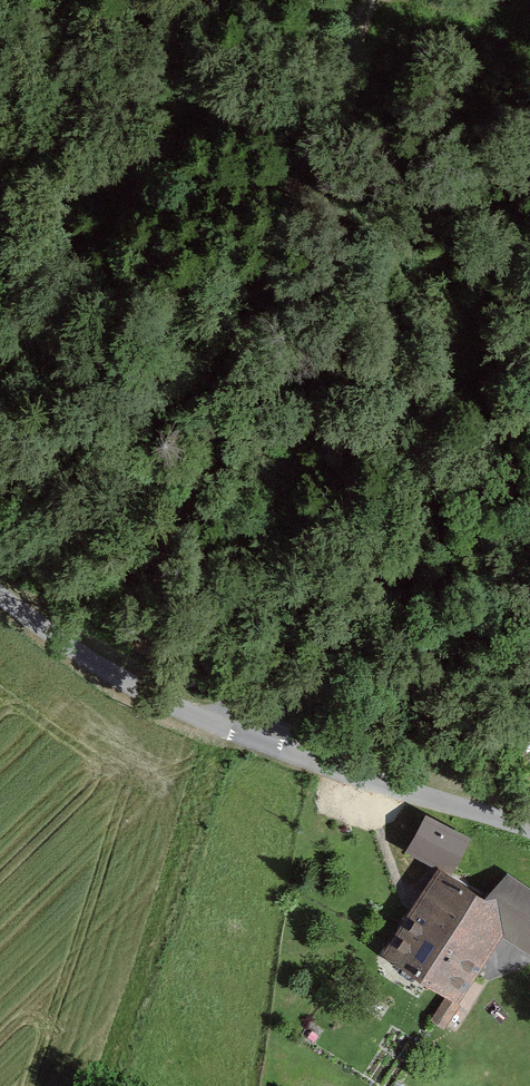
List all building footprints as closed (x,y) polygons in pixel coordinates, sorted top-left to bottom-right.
[(465,834),(420,811),(403,845),(448,868),(465,834)] [(430,880),(390,948),(466,993),(494,945),(529,966),(529,894),(493,873),(474,906),(430,880)]
